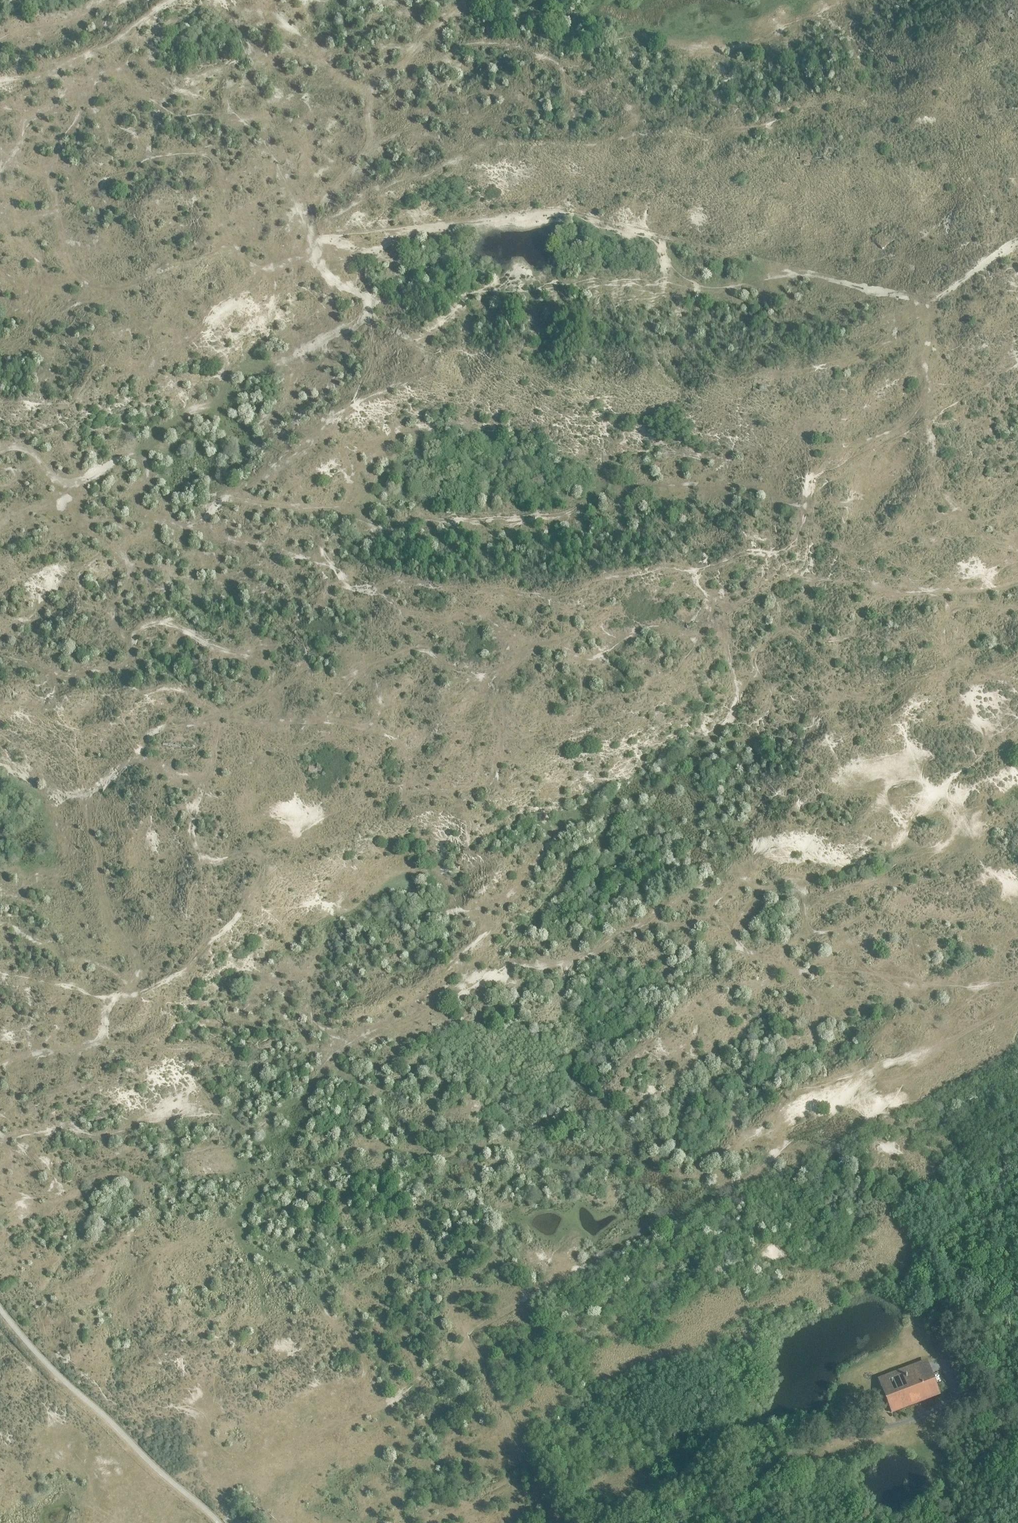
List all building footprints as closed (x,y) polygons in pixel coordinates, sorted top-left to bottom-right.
[(879,1383),(891,1415),(939,1397),(927,1365),(879,1383)]
